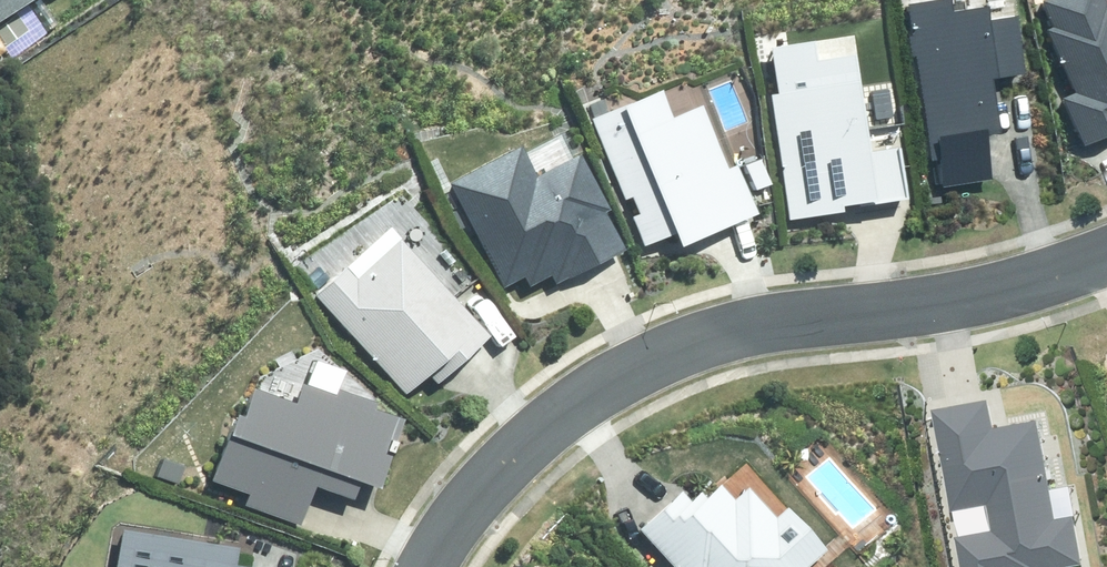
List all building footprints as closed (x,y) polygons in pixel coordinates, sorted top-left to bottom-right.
[(35,0),(0,0),(0,23),(35,0)] [(983,181),(976,138),(991,136),(981,79),(1015,74),(1005,17),(976,22),(974,8),(941,13),(939,0),(928,0),(897,5),(930,197),(960,192),(959,185),(983,181)] [(1101,4),(1096,6),(1094,0),(1043,0),(1034,4),(1045,29),(1039,31),(1068,96),(1055,102),(1076,151),(1106,137),(1106,16),(1101,4)] [(759,59),(767,92),(760,94),(791,222),(897,196),(886,152),(860,159),(841,81),(857,77),(848,38),(759,59)] [(647,91),(606,111),(578,124),(615,201),(621,198),(627,211),(619,215),(634,246),(663,233),(672,251),(743,217),(737,205),(760,193),(743,156),(715,169),(686,107),(660,119),(647,91)] [(505,144),(433,184),(490,288),(512,275),(520,289),(540,278),(545,288),(608,253),(584,211),(589,208),(561,157),(524,178),(505,144)] [(478,337),(384,241),(344,281),(331,268),(299,299),(397,399),(418,378),(427,387),(478,337)] [(215,436),(199,482),(237,496),(232,510),(289,529),(303,489),(340,501),(343,491),(361,497),(373,464),(365,461),(379,421),(289,389),(283,405),(242,390),(224,439),(215,436)] [(934,408),(952,512),(988,506),(992,530),(959,536),(965,566),(1075,566),(1085,565),(1076,514),(1058,517),(1040,420),(999,428),(993,397),(934,408)] [(627,537),(655,566),(806,566),(822,552),(785,511),(766,527),(737,495),(722,508),(708,493),(693,506),(678,490),(627,537)] [(237,566),(240,548),(122,529),(116,566),(245,566),(237,566)]
